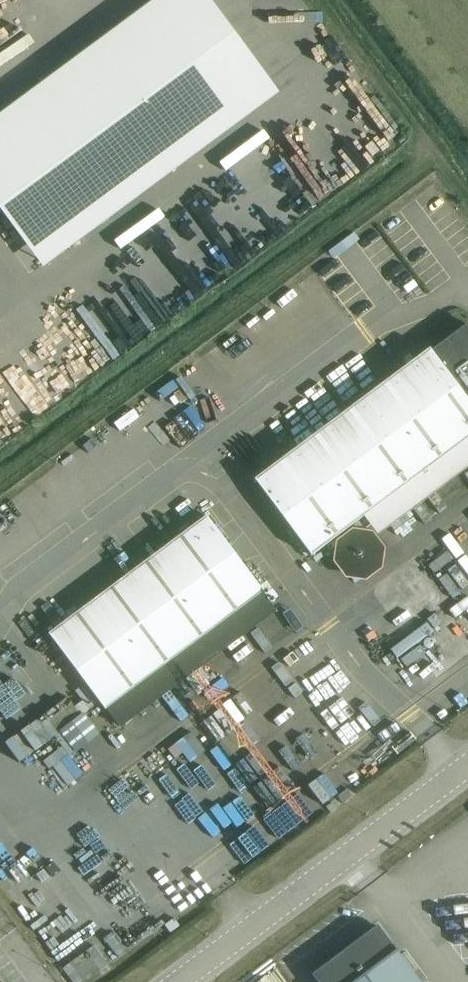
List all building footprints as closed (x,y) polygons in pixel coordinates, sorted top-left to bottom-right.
[(255,481),(311,556),(364,516),(467,435),(467,325),(430,352),(429,350),(255,481)] [(133,435),(147,425),(139,413),(124,423),(133,435)] [(105,710),(262,592),(206,517),(49,635),(105,710)] [(352,548),(352,553),(354,556),(359,557),(362,554),(363,550),(360,546),(356,545),(352,548)] [(312,974),(318,981),(421,981),(378,925),(312,974)]
